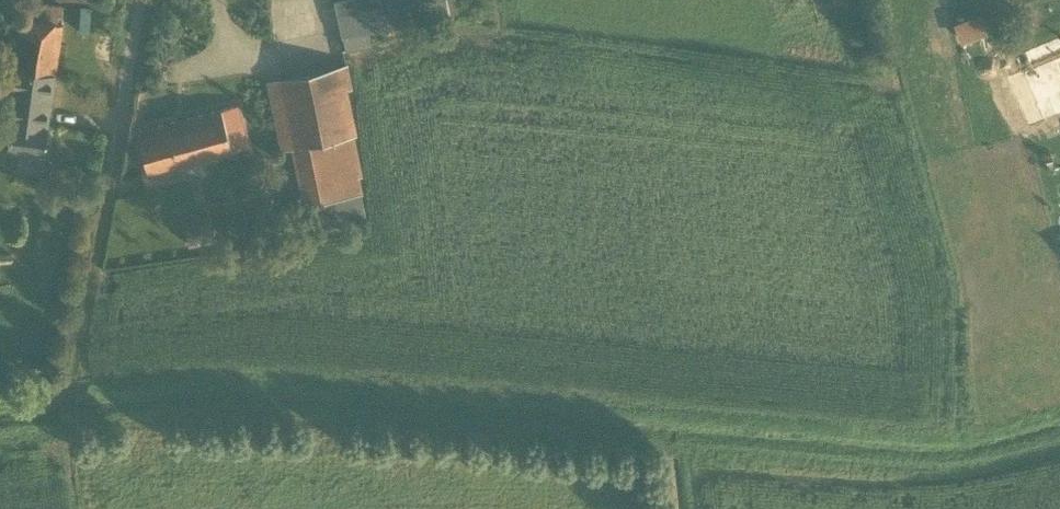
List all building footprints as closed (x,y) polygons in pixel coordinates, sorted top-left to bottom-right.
[(446,0),(364,0),(371,33),(442,17),(449,15),(446,0)] [(38,3),(38,18),(65,18),(65,4),(38,3)] [(44,152),(62,23),(28,17),(20,15),(5,120),(11,121),(7,147),(44,152)] [(1030,70),(1012,77),(1031,125),(1059,114),(1059,58),(1030,70)] [(347,64),(336,66),(282,77),(297,146),(306,185),(305,185),(314,227),(365,216),(360,194),(362,193),(359,176),(362,175),(354,135),(357,134),(347,90),(353,88),(347,64)] [(147,171),(232,149),(222,109),(137,131),(147,171)] [(188,245),(214,240),(208,212),(183,218),(188,245)]
